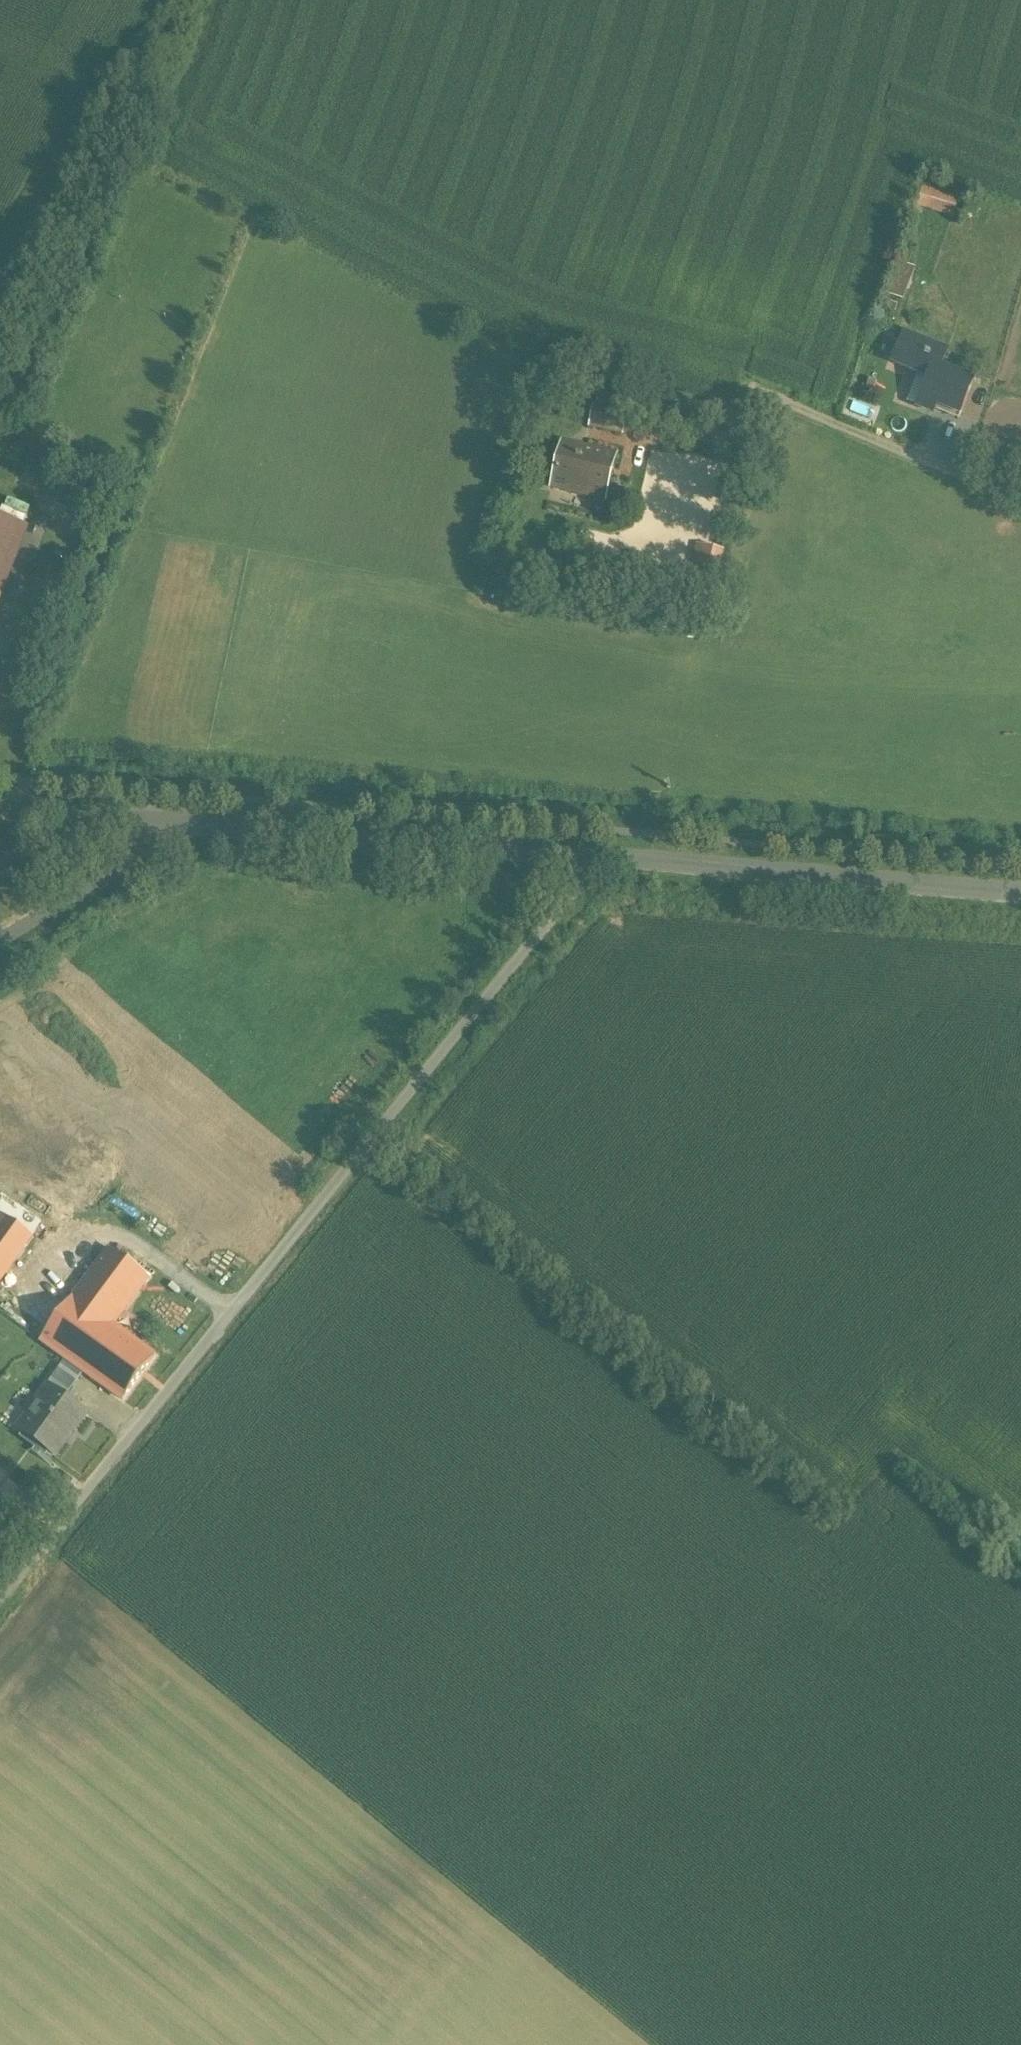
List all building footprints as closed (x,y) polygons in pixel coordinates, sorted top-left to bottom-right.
[(974,383),(941,370),(949,351),(904,334),(893,363),(929,377),(918,407),(934,413),(937,406),(962,415),(974,383)] [(628,414),(596,406),(591,426),(623,433),(628,414)] [(617,456),(563,444),(553,487),(606,499),(617,456)] [(27,528),(23,526),(0,517),(0,597),(27,528)] [(0,858),(0,890),(16,891),(18,859),(0,858)] [(0,1216),(0,1279),(32,1235),(2,1214),(0,1216)] [(111,1249),(75,1297),(74,1297),(42,1340),(124,1400),(156,1356),(114,1325),(150,1277),(111,1249)] [(49,1385),(37,1403),(39,1404),(20,1430),(54,1455),(73,1429),(76,1431),(88,1413),(49,1385)]
